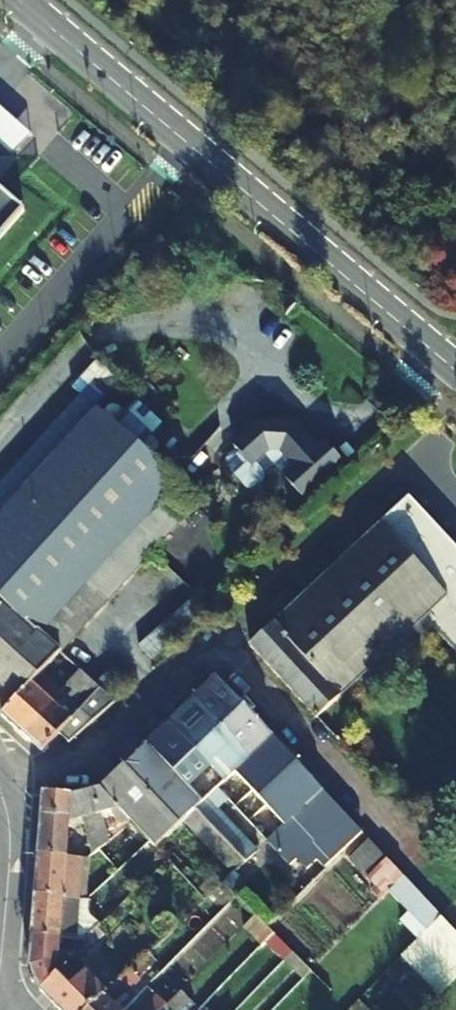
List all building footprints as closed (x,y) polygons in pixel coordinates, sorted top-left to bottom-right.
[(19,211),(0,195),(0,232),(19,211)] [(108,405),(101,412),(148,455),(156,447),(156,441),(148,434),(156,425),(156,419),(140,404),(131,405),(127,409),(128,413),(124,410),(123,411),(117,405),(108,405)] [(43,633),(182,486),(148,455),(101,412),(96,407),(0,510),(0,594),(43,633)] [(233,452),(223,461),(223,467),(229,474),(228,474),(243,491),(251,491),(260,482),(261,474),(270,465),(283,478),(281,479),(299,498),(339,461),(330,451),(328,453),(319,444),(312,451),(288,425),(255,424),(229,449),(233,452)] [(43,633),(59,649),(198,501),(182,486),(43,633)] [(391,517),(381,526),(396,544),(419,523),(403,505),(391,517)] [(396,544),(445,597),(455,609),(455,550),(425,517),(419,523),(396,544)] [(396,544),(381,526),(249,646),(315,717),(419,621),(424,617),(445,597),(396,544)] [(0,594),(0,699),(8,706),(30,682),(45,665),(53,656),(59,649),(43,633),(0,594)] [(445,597),(424,617),(449,643),(455,636),(455,609),(445,597)] [(53,656),(74,677),(81,670),(59,649),(53,656)] [(66,685),(74,677),(53,656),(45,665),(66,685)] [(81,670),(74,677),(80,683),(71,694),(84,706),(100,688),(81,670)] [(215,677),(191,700),(247,760),(271,737),(215,677)] [(51,702),(30,682),(8,706),(1,714),(23,733),(51,702)] [(66,740),(113,700),(100,688),(84,706),(71,720),(59,734),(66,740)] [(191,700),(168,722),(224,782),(247,760),(191,700)] [(51,702),(23,733),(43,750),(43,751),(45,748),(59,734),(71,720),(51,702)] [(168,722),(122,767),(178,826),(181,822),(193,810),(224,782),(168,722)] [(193,810),(245,865),(321,790),(271,737),(247,760),(224,782),(193,810)] [(98,787),(118,807),(155,846),(178,826),(122,767),(101,787),(98,787)] [(42,815),(68,819),(73,819),(81,818),(102,812),(118,807),(98,787),(72,794),(44,792),(42,815)] [(245,865),(193,810),(181,822),(232,877),(245,865)] [(90,855),(108,838),(102,812),(81,818),(90,855)] [(42,815),(39,855),(65,856),(68,819),(42,815)] [(342,850),(361,832),(351,821),(332,839),(342,850)] [(375,873),(388,860),(369,840),(350,859),(369,879),(375,873)] [(65,856),(39,855),(36,893),(79,898),(81,856),(65,856)] [(403,876),(388,860),(375,873),(391,889),(401,879),(403,876)] [(391,889),(387,893),(406,912),(398,919),(418,939),(441,916),(403,876),(401,879),(391,889)] [(79,898),(36,893),(32,936),(77,938),(79,898)] [(241,929),(259,948),(272,934),(254,915),(241,929)] [(454,930),(441,916),(418,939),(403,954),(417,969),(417,968),(454,930)] [(454,930),(417,968),(440,992),(455,976),(455,932),(454,930)] [(36,983),(41,989),(74,956),(89,941),(86,938),(77,938),(32,936),(30,961),(36,983)] [(103,992),(84,972),(87,969),(74,956),(41,989),(41,990),(62,1009),(86,1009),(103,992)] [(113,1006),(129,989),(128,988),(136,979),(127,970),(103,992),(86,1009),(118,1009),(113,1006)] [(162,1009),(177,1009),(188,999),(180,992),(166,1006),(162,1009)] [(166,1006),(156,997),(142,1009),(162,1009),(166,1006)]
